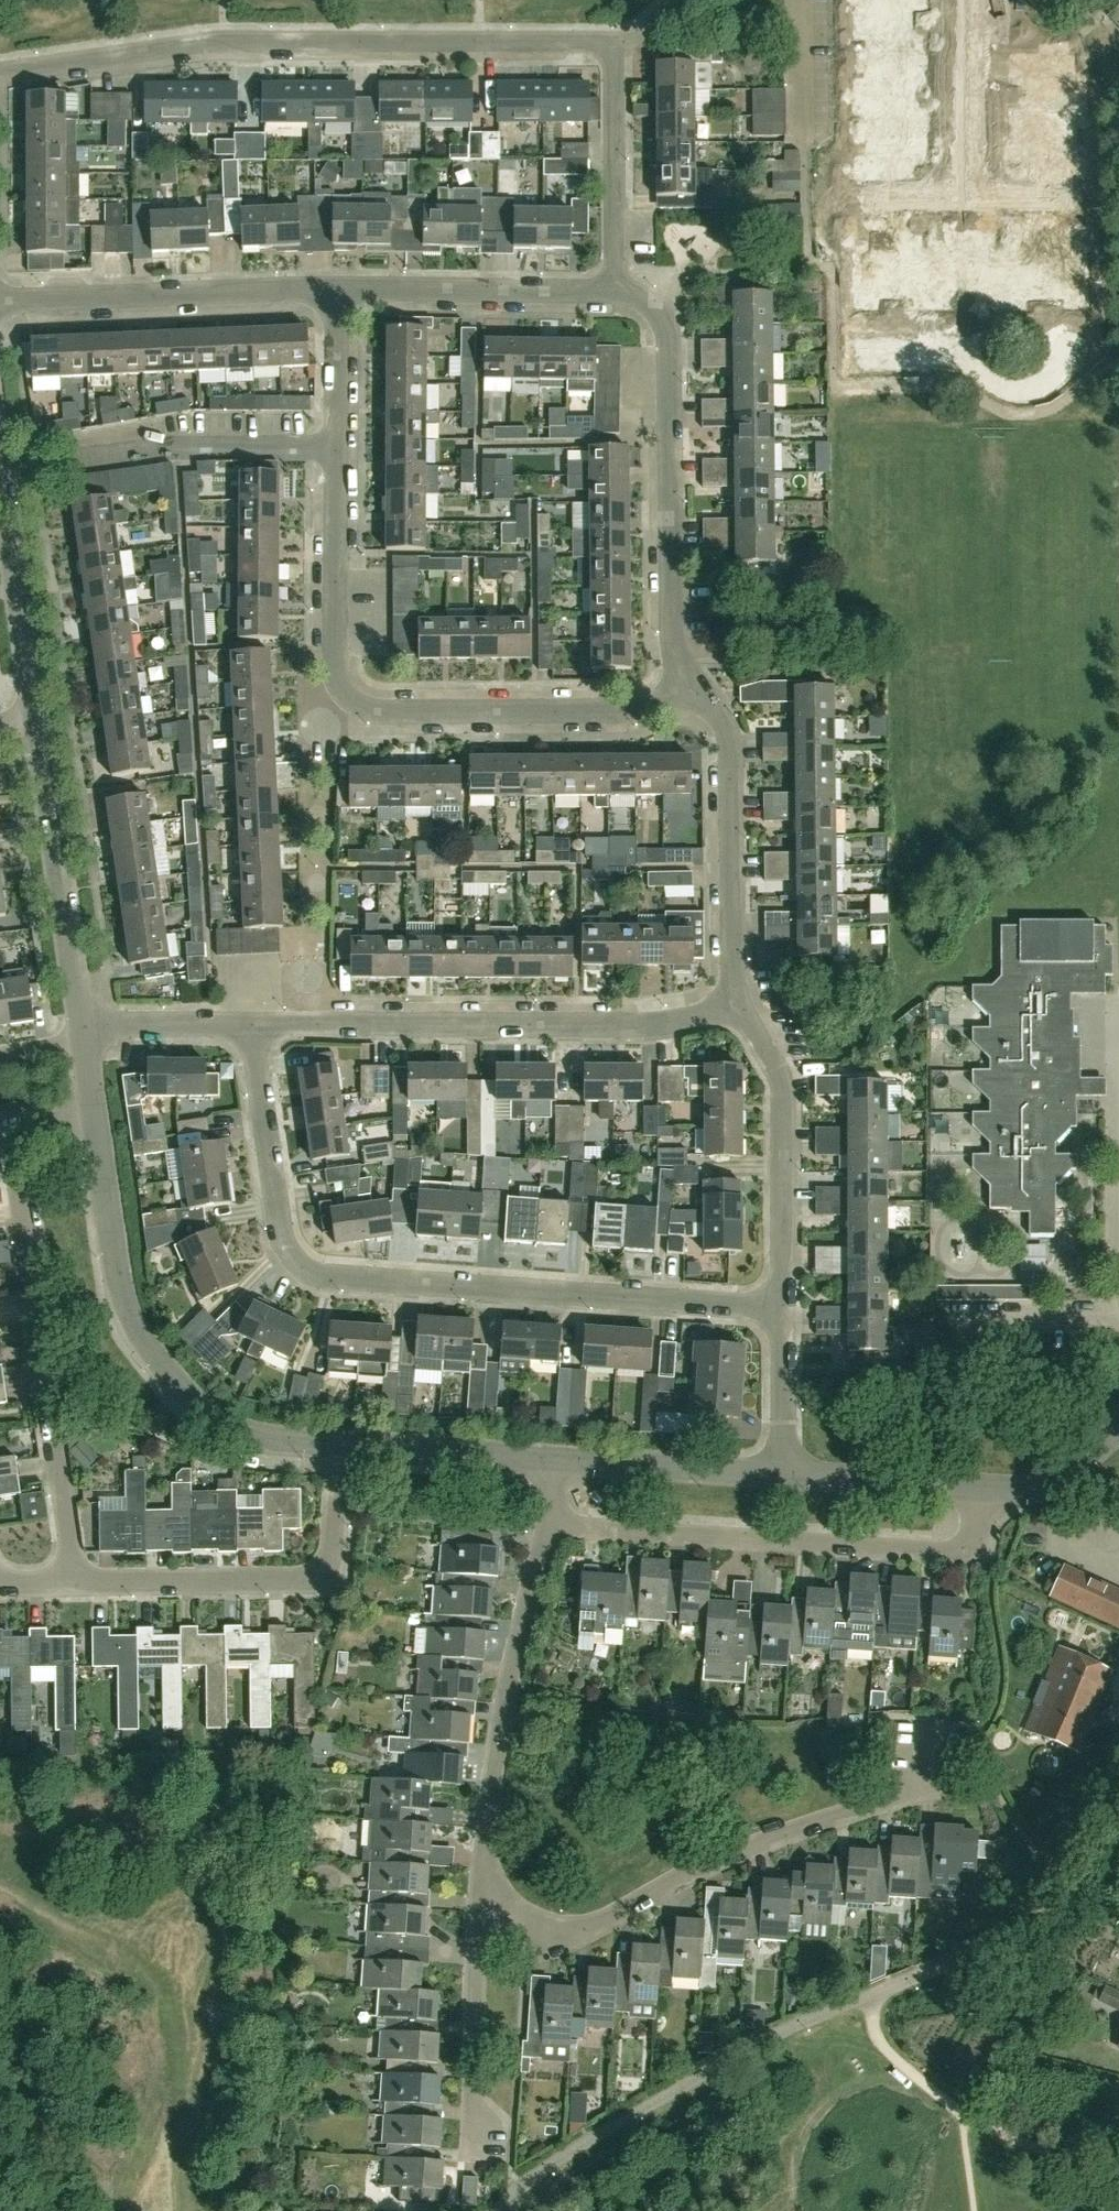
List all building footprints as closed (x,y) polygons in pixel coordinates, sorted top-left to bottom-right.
[(857,21),(909,21),(909,5),(923,5),(923,0),(869,0),(869,5),(857,5),(857,21)] [(936,21),(957,21),(957,12),(937,12),(936,21)] [(857,21),(857,37),(869,37),(869,59),(923,58),(923,37),(909,37),(909,21),(857,21)] [(957,21),(936,21),(936,30),(957,30),(957,21)] [(723,51),(676,51),(676,64),(657,64),(657,91),(695,91),(712,91),(712,62),(723,62),(723,51)] [(1013,57),(1013,80),(1033,80),(1033,95),(1084,95),(1084,80),(1072,80),(1072,58),(1013,57)] [(857,80),(857,96),(909,96),(909,80),(923,80),(923,58),(869,59),(869,80),(857,80)] [(544,121),(543,83),(499,84),(499,122),(544,121)] [(543,83),(544,121),(589,121),(588,83),(543,83)] [(309,85),(309,123),(309,149),(322,149),(322,123),(354,123),(354,84),(309,85)] [(426,122),(426,84),(381,84),(381,122),(426,122)] [(426,84),(426,122),(471,122),(471,84),(426,84)] [(146,85),(146,94),(146,123),(193,123),(193,85),(146,85)] [(193,85),(193,123),(237,123),(237,85),(193,85)] [(309,123),(309,85),(264,85),(264,123),(309,123)] [(943,96),(957,96),(957,87),(943,87),(943,96)] [(985,87),(985,96),(1005,96),(1005,87),(985,87)] [(753,117),(786,117),(786,90),(753,91),(753,117)] [(657,117),(695,117),(695,91),(657,91),(657,117)] [(28,121),(67,121),(67,94),(28,94),(28,121)] [(106,94),(92,94),(92,121),(106,121),(106,94)] [(106,94),(106,121),(120,121),(120,94),(106,94)] [(120,121),(128,121),(133,121),(133,94),(120,94),(120,121)] [(1013,112),(1013,136),(1072,136),(1072,112),(1084,112),(1084,95),(1033,95),(1028,95),(1028,112),(1013,112)] [(857,96),(857,112),(869,112),(869,133),(923,133),(923,112),(909,112),(909,96),(857,96)] [(937,96),(937,105),(957,105),(957,96),(943,96),(937,96)] [(1005,105),(1005,96),(985,96),(985,105),(1005,105)] [(634,118),(650,117),(650,106),(635,105),(634,118)] [(657,144),(695,143),(695,117),(657,117),(657,144)] [(786,117),(753,117),(753,137),(786,137),(786,117)] [(28,148),(67,148),(67,121),(28,121),(28,148)] [(266,133),(252,134),(252,161),(266,160),(266,133)] [(368,160),(368,133),(353,133),(353,160),(368,160)] [(368,133),(368,160),(384,160),(384,133),(368,133)] [(449,160),(486,160),(486,133),(470,133),(470,148),(449,148),(449,160)] [(486,160),(501,160),(501,133),(486,133),(486,160)] [(857,160),(857,176),(909,176),(909,159),(923,159),(923,133),(869,133),(869,160),(857,160)] [(133,161),(149,161),(149,134),(133,134),(133,161)] [(252,161),(252,134),(235,134),(235,161),(252,161)] [(1013,136),(1013,159),(1028,159),(1028,177),(1084,177),(1084,160),(1072,160),(1072,136),(1013,136)] [(657,170),(695,170),(695,143),(657,144),(657,170)] [(562,159),(589,159),(589,145),(562,144),(562,159)] [(67,148),(28,148),(28,173),(81,174),(81,163),(67,163),(67,148)] [(589,159),(562,159),(562,160),(544,160),(545,175),(589,176),(589,159)] [(783,163),(777,163),(758,162),(758,172),(777,173),(800,172),(800,163),(783,163)] [(937,165),(937,174),(957,174),(957,165),(937,165)] [(985,165),(985,174),(998,174),(998,165),(985,165)] [(666,209),(683,209),(712,209),(712,196),(695,196),(695,170),(657,170),(657,198),(666,198),(666,209)] [(81,174),(28,173),(28,200),(67,200),(81,200),(81,174)] [(504,177),(504,198),(519,198),(520,177),(504,177)] [(800,189),(799,177),(776,177),(776,189),(800,189)] [(441,247),(453,247),(453,209),(453,192),(440,192),(440,208),(425,208),(425,197),(408,197),(408,198),(407,232),(424,232),(424,252),(441,252),(441,247)] [(272,247),(282,247),(283,250),(285,252),(298,252),(300,249),(299,232),(315,231),(316,243),(317,243),(316,197),(297,198),(297,208),(270,209),(272,247)] [(334,197),(316,197),(317,243),(333,243),(333,249),(335,251),(349,251),(351,249),(351,246),(362,246),(363,208),(334,207),(334,197)] [(362,246),(374,246),(374,249),(376,252),(389,252),(390,250),(390,232),(407,232),(408,198),(391,197),(391,208),(363,208),(362,246)] [(482,233),(498,234),(498,199),(482,199),(482,209),(453,209),(453,247),(482,248),(482,233)] [(514,249),(543,249),(543,210),(515,209),(515,199),(498,199),(498,234),(515,234),(514,249)] [(67,200),(28,200),(28,226),(67,226),(67,200)] [(226,234),(225,200),(208,201),(209,211),(180,212),(182,250),(210,249),(210,235),(226,234)] [(272,247),(270,209),(241,210),(241,200),(225,200),(226,234),(242,233),(243,248),(272,247)] [(572,210),(543,210),(543,249),(572,250),(572,235),(589,235),(590,200),(572,200),(572,210)] [(182,250),(180,212),(151,213),(151,203),(133,204),(133,226),(133,238),(153,238),(153,252),(182,250)] [(106,226),(120,226),(124,226),(124,204),(106,204),(106,226)] [(857,210),(857,230),(866,230),(866,210),(857,210)] [(933,210),(924,210),(924,223),(933,223),(933,210)] [(933,210),(933,223),(933,230),(942,230),(942,210),(933,210)] [(1008,230),(1008,210),(999,210),(999,230),(1008,230)] [(1017,210),(1008,210),(1008,230),(1017,230),(1017,210)] [(1075,210),(1075,223),(1084,223),(1084,210),(1075,210)] [(65,270),(65,253),(67,253),(67,226),(28,226),(28,253),(51,253),(51,270),(65,270)] [(106,226),(92,226),(92,253),(106,253),(106,226)] [(106,226),(106,253),(120,253),(120,226),(106,226)] [(133,226),(124,226),(120,226),(120,253),(133,253),(133,238),(133,226)] [(857,254),(857,306),(874,306),(874,294),(896,294),(896,240),(874,240),(874,254),(857,254)] [(896,240),(896,294),(918,294),(918,306),(933,306),(933,254),(917,254),(917,240),(896,240)] [(933,254),(933,306),(949,306),(949,294),(971,294),(971,240),(949,240),(949,254),(933,254)] [(971,240),(971,294),(992,294),(992,306),(1008,306),(1008,254),(992,254),(992,240),(971,240)] [(1008,254),(1008,306),(1024,306),(1024,294),(1046,294),(1046,240),(1024,240),(1024,254),(1008,254)] [(733,325),(772,324),(772,293),(729,294),(729,288),(701,289),(701,308),(733,308),(733,325)] [(387,357),(427,357),(427,329),(433,329),(433,318),(399,318),(399,328),(387,328),(387,357)] [(702,355),(773,354),(772,324),(733,325),(733,340),(702,340),(702,355)] [(281,329),(283,367),(310,366),(308,328),(281,329)] [(283,367),(281,329),(255,330),(257,368),(283,367)] [(462,329),(462,359),(476,359),(477,329),(462,329)] [(257,368),(255,330),(226,332),(228,370),(257,368)] [(228,370),(226,332),(199,333),(200,371),(228,370)] [(200,371),(199,333),(171,334),(173,372),(200,371)] [(173,372),(171,334),(143,335),(145,373),(173,372)] [(145,373),(143,335),(116,336),(118,374),(145,373)] [(118,374),(116,336),(89,337),(91,376),(118,374)] [(91,376),(89,337),(61,339),(62,377),(91,376)] [(62,377),(61,339),(32,340),(34,378),(62,377)] [(512,380),(513,340),(485,340),(485,379),(512,380)] [(540,341),(513,340),(512,380),(539,380),(540,341)] [(567,380),(568,341),(540,341),(539,380),(567,380)] [(568,392),(596,392),(596,383),(596,371),(596,359),(597,346),(597,341),(568,341),(567,380),(568,380),(568,392)] [(597,346),(596,359),(621,359),(622,347),(597,346)] [(734,385),(773,384),(773,354),(702,355),(702,368),(734,368),(734,385)] [(387,357),(387,384),(427,384),(427,357),(387,357)] [(461,373),(463,373),(476,373),(476,359),(462,359),(461,373)] [(621,359),(596,359),(596,371),(621,371),(621,359)] [(596,371),(596,383),(621,384),(621,371),(596,371)] [(596,395),(621,396),(621,384),(596,383),(596,392),(596,395)] [(427,384),(387,384),(387,412),(440,412),(440,411),(427,411),(427,384)] [(773,384),(734,385),(734,399),(702,400),(702,415),(773,414),(773,384)] [(475,412),(475,397),(475,395),(463,395),(463,412),(475,412)] [(596,395),(595,408),(621,408),(621,396),(596,395)] [(267,396),(266,411),(282,411),(281,396),(267,396)] [(311,396),(281,396),(282,411),(311,411),(311,396)] [(176,413),(191,410),(189,398),(174,400),(176,413)] [(211,410),(228,410),(228,398),(211,398),(211,410)] [(228,410),(245,411),(245,398),(228,398),(228,410)] [(176,413),(174,400),(156,404),(158,416),(176,413)] [(121,423),(137,420),(135,407),(119,410),(121,423)] [(595,420),(621,420),(621,408),(595,408),(595,420)] [(121,423),(119,410),(102,414),(104,426),(121,423)] [(387,412),(387,439),(427,440),(427,424),(440,424),(440,412),(387,412)] [(475,412),(463,412),(463,429),(475,429),(475,412)] [(735,444),(774,444),(773,414),(702,415),(703,427),(734,427),(735,444)] [(67,432),(83,430),(80,417),(64,420),(67,432)] [(46,423),(49,435),(67,432),(64,420),(46,423)] [(621,433),(621,420),(595,420),(595,433),(621,433)] [(567,427),(566,426),(550,427),(550,440),(567,439),(567,427)] [(567,427),(567,439),(584,439),(584,426),(566,426),(567,427)] [(512,440),(512,427),(495,428),(495,440),(512,440)] [(512,427),(512,440),(529,440),(529,427),(512,427)] [(386,467),(426,468),(427,440),(387,439),(386,467)] [(834,466),(834,443),(821,443),(821,465),(834,466)] [(703,474),(774,473),(774,444),(735,444),(735,459),(703,459),(703,474)] [(569,476),(629,475),(629,447),(591,448),(591,462),(568,462),(569,476)] [(462,450),(462,466),(475,467),(475,450),(462,450)] [(483,460),(483,477),(496,477),(496,460),(483,460)] [(237,461),(203,463),(204,477),(238,475),(237,461)] [(176,488),(172,463),(160,465),(163,490),(176,488)] [(151,491),(160,490),(163,490),(160,465),(148,466),(151,491)] [(148,466),(136,468),(139,493),(151,491),(148,466)] [(475,467),(462,466),(462,484),(474,484),(475,467)] [(386,467),(386,495),(426,495),(426,468),(386,467)] [(136,468),(124,470),(128,495),(139,493),(136,468)] [(128,495),(124,470),(111,472),(114,497),(128,495)] [(99,473),(102,498),(112,497),(114,497),(111,472),(99,473)] [(200,502),(200,500),(199,472),(184,472),(186,503),(200,502)] [(241,472),(241,500),(280,500),(280,472),(241,472)] [(87,475),(90,500),(102,498),(99,473),(87,475)] [(736,504),(774,503),(774,473),(703,474),(704,487),(735,487),(736,504)] [(74,477),(77,501),(90,500),(87,475),(74,477)] [(591,503),(629,503),(629,475),(569,476),(569,491),(591,491),(591,503)] [(483,477),(483,494),(495,494),(496,477),(483,477)] [(176,488),(163,490),(160,490),(160,502),(164,502),(164,501),(177,501),(176,488)] [(386,523),(426,523),(426,495),(386,495),(386,523)] [(77,501),(73,502),(77,530),(116,524),(128,523),(126,510),(114,511),(112,497),(102,498),(90,500),(77,501)] [(280,500),(241,500),(241,528),(279,528),(280,500)] [(178,517),(177,501),(164,501),(164,502),(165,517),(178,517)] [(200,502),(186,503),(186,517),(201,517),(200,502)] [(629,503),(591,503),(591,531),(630,530),(629,503)] [(704,534),(775,533),(774,503),(736,504),(736,519),(704,519),(704,534)] [(517,522),(530,522),(530,505),(516,505),(517,522)] [(538,532),(551,531),(551,515),(538,515),(538,532)] [(180,535),(178,517),(165,517),(166,535),(180,535)] [(530,522),(517,522),(517,540),(530,539),(530,522)] [(426,550),(426,523),(386,523),(386,550),(426,550)] [(77,530),(81,557),(120,552),(116,524),(77,530)] [(241,528),(241,555),(279,555),(279,528),(241,528)] [(630,530),(591,531),(591,558),(630,558),(630,530)] [(551,531),(538,532),(539,548),(551,548),(551,531)] [(775,533),(704,534),(704,547),(736,547),(736,563),(748,563),(748,575),(775,575),(775,533)] [(189,556),(202,555),(201,539),(188,539),(189,556)] [(85,585),(123,579),(120,552),(81,557),(85,585)] [(202,555),(189,556),(190,575),(203,574),(202,555)] [(279,555),(241,555),(241,582),(279,583),(279,555)] [(169,573),(181,572),(180,556),(168,556),(169,573)] [(393,581),(419,581),(419,571),(447,572),(447,559),(430,559),(431,557),(393,557),(393,581)] [(630,558),(591,558),(592,586),(630,586),(630,558)] [(447,559),(447,572),(463,572),(463,559),(447,559)] [(502,572),(502,559),(485,559),(485,581),(502,581),(502,572)] [(519,559),(502,559),(502,572),(519,572),(519,559)] [(539,570),(538,587),(551,587),(551,570),(539,570)] [(181,572),(169,573),(170,590),(183,590),(181,572)] [(85,585),(89,611),(127,606),(125,592),(139,590),(137,577),(123,579),(85,585)] [(419,581),(393,581),(393,594),(419,594),(419,581)] [(241,582),(240,611),(279,611),(279,583),(241,582)] [(630,586),(592,586),(592,614),(630,614),(630,586)] [(551,606),(551,587),(538,587),(538,606),(551,606)] [(193,611),(206,610),(205,594),(192,595),(193,611)] [(419,594),(393,594),(393,606),(419,606),(419,594)] [(127,606),(89,611),(93,639),(131,634),(131,633),(139,632),(138,626),(129,619),(127,606)] [(419,606),(393,606),(394,619),(419,619),(419,606)] [(172,628),(185,627),(184,610),(172,612),(172,628)] [(207,644),(206,610),(193,611),(194,645),(207,644)] [(279,611),(240,611),(240,638),(279,638),(279,611)] [(630,614),(592,614),(592,641),(631,641),(630,614)] [(419,619),(394,619),(394,631),(419,631),(419,620),(419,619)] [(419,655),(419,659),(448,659),(447,620),(419,620),(419,631),(419,644),(419,655)] [(447,620),(448,659),(475,659),(475,620),(447,620)] [(475,620),(475,659),(503,659),(502,620),(475,620)] [(502,620),(503,659),(531,659),(531,620),(502,620)] [(539,640),(554,640),(554,625),(539,625),(539,640)] [(185,627),(172,628),(173,645),(186,645),(185,627)] [(419,631),(394,631),(394,644),(419,644),(419,631)] [(93,639),(97,666),(135,661),(131,634),(93,639)] [(554,640),(539,640),(540,670),(554,670),(554,640)] [(631,641),(592,641),(592,669),(631,669),(631,641)] [(394,644),(394,655),(394,656),(419,655),(419,644),(394,644)] [(234,682),(272,680),(270,651),(232,653),(234,682)] [(97,666),(100,694),(139,688),(147,687),(145,674),(137,675),(135,661),(97,666)] [(176,682),(189,682),(188,665),(175,667),(176,682)] [(196,666),(197,683),(210,683),(218,682),(218,677),(209,671),(209,666),(196,666)] [(235,709),(273,706),(272,680),(234,682),(235,709)] [(190,699),(189,682),(176,682),(178,711),(190,710),(190,699)] [(796,718),(833,717),(833,687),(790,687),(789,682),(763,683),(763,703),(796,703),(796,718)] [(210,683),(197,683),(198,700),(211,700),(210,683)] [(104,721),(143,715),(139,688),(100,694),(104,721)] [(236,736),(274,735),(273,706),(235,709),(236,736)] [(104,721),(108,748),(147,742),(143,715),(104,721)] [(764,748),(834,747),(833,717),(796,718),(796,733),(763,733),(764,748)] [(201,738),(214,737),(213,720),(200,721),(201,738)] [(179,735),(179,738),(192,737),(191,721),(179,721),(170,723),(173,736),(179,735)] [(238,763),(276,761),(274,735),(236,736),(238,763)] [(192,737),(179,738),(180,755),(193,755),(192,737)] [(214,737),(201,738),(202,755),(215,754),(214,737)] [(147,742),(108,748),(112,776),(151,771),(147,742)] [(797,777),(834,777),(834,747),(764,748),(764,762),(796,761),(797,777)] [(608,757),(609,796),(636,795),(636,756),(608,757)] [(636,756),(636,795),(663,795),(663,756),(636,756)] [(663,756),(663,795),(692,795),(691,756),(663,756)] [(526,796),(526,757),(497,758),(498,796),(526,796)] [(553,796),(553,757),(526,757),(526,796),(553,796)] [(580,796),(580,757),(553,757),(553,796),(580,796)] [(609,796),(608,757),(580,757),(580,796),(595,796),(595,808),(608,808),(609,796)] [(498,796),(497,758),(470,758),(470,797),(498,796)] [(239,791),(277,789),(276,761),(238,763),(239,791)] [(462,823),(462,808),(462,769),(433,770),(433,808),(433,823),(462,823)] [(350,770),(350,809),(378,809),(378,770),(350,770)] [(378,770),(378,809),(405,808),(405,770),(378,770)] [(405,770),(405,808),(433,808),(433,770),(405,770)] [(204,793),(217,792),(216,776),(203,777),(204,793)] [(764,807),(834,807),(834,777),(797,777),(797,794),(764,794),(764,807)] [(240,819),(278,816),(277,789),(239,791),(240,819)] [(217,792),(204,793),(205,810),(218,810),(217,792)] [(111,828),(149,822),(145,795),(107,800),(111,828)] [(185,817),(197,816),(196,800),(184,801),(185,817)] [(797,837),(835,837),(834,807),(764,807),(765,822),(797,822),(797,837)] [(850,834),(850,810),(841,810),(841,834),(850,834)] [(197,816),(185,817),(186,835),(198,834),(197,816)] [(242,846),(280,844),(278,816),(240,819),(242,846)] [(149,822),(111,828),(115,855),(153,849),(167,847),(163,820),(149,822)] [(208,847),(220,847),(219,831),(207,831),(208,847)] [(626,837),(626,856),(627,856),(627,868),(637,864),(637,856),(637,837),(626,837)] [(765,868),(835,867),(835,837),(797,837),(797,853),(765,853),(765,868)] [(555,851),(553,851),(553,863),(581,864),(581,852),(571,851),(571,839),(554,839),(555,851)] [(243,873),(281,871),(280,844),(242,846),(243,873)] [(220,847),(208,847),(209,865),(221,864),(220,847)] [(119,882),(157,877),(153,849),(115,855),(119,882)] [(663,864),(663,849),(648,850),(648,864),(663,864)] [(663,849),(663,864),(693,863),(693,849),(663,849)] [(348,863),(378,863),(378,851),(349,850),(348,863)] [(378,851),(378,863),(395,863),(395,851),(378,851)] [(499,864),(498,851),(468,851),(468,864),(499,864)] [(498,851),(499,864),(515,864),(515,851),(498,851)] [(553,863),(553,851),(537,851),(537,863),(553,863)] [(188,872),(201,871),(200,855),(187,856),(188,872)] [(434,868),(434,855),(417,855),(417,869),(434,868)] [(462,855),(450,855),(434,855),(434,868),(451,868),(462,868),(462,855)] [(593,868),(610,868),(610,856),(593,856),(593,868)] [(610,868),(627,868),(627,856),(626,856),(610,856),(610,868)] [(798,897),(836,896),(835,867),(765,868),(765,881),(798,881),(798,897)] [(434,868),(417,869),(417,880),(434,880),(434,868)] [(434,880),(436,880),(451,880),(451,868),(434,868),(434,880)] [(610,868),(593,868),(593,880),(610,880),(610,868)] [(627,868),(610,868),(610,880),(626,880),(627,868)] [(201,871),(188,872),(189,890),(202,889),(201,871)] [(244,901),(282,899),(281,871),(243,873),(244,901)] [(379,884),(379,872),(363,872),(363,884),(379,884)] [(379,872),(379,884),(396,884),(396,872),(379,872)] [(490,885),(490,872),(473,872),(473,885),(490,885)] [(490,872),(490,885),(507,885),(507,872),(490,872)] [(545,885),(545,872),(529,872),(528,885),(545,885)] [(562,872),(545,872),(545,885),(562,885),(562,872)] [(663,886),(663,872),(649,872),(649,886),(663,886)] [(663,886),(693,886),(693,872),(663,872),(663,886)] [(123,910),(161,904),(157,877),(119,882),(123,910)] [(211,902),(224,902),(223,886),(210,886),(211,902)] [(766,927),(836,926),(836,918),(836,896),(798,897),(798,913),(766,913),(766,927)] [(279,928),(284,928),(282,899),(244,901),(246,929),(254,929),(266,928),(279,928)] [(224,902),(211,902),(212,920),(225,919),(224,902)] [(127,937),(165,931),(161,904),(123,910),(127,937)] [(192,928),(204,927),(203,910),(191,910),(192,928)] [(366,914),(366,940),(352,940),(352,929),(337,929),(337,960),(351,960),(351,978),(380,978),(380,940),(380,925),(380,914),(366,914)] [(584,917),(583,917),(583,966),(611,966),(611,927),(611,914),(602,914),(600,918),(584,918),(584,917)] [(694,959),(705,959),(705,914),(666,914),(666,917),(666,920),(666,927),(666,966),(675,966),(675,972),(692,972),(692,966),(694,966),(694,959)] [(872,915),(872,925),(888,924),(888,915),(872,915)] [(639,917),(639,927),(639,966),(666,966),(666,927),(666,920),(666,917),(639,917)] [(1106,975),(1113,975),(1113,945),(1106,945),(1106,926),(1094,925),(1094,921),(1020,921),(1020,926),(1001,926),(1002,986),(972,986),(973,987),(975,987),(975,999),(990,1014),(990,1028),(973,1028),(973,1030),(975,1030),(975,1041),(990,1056),(990,1071),(973,1071),(973,1072),(975,1072),(975,1084),(990,1099),(990,1113),(973,1113),(973,1114),(975,1114),(975,1126),(990,1141),(990,1155),(973,1155),(973,1157),(975,1157),(975,1168),(990,1183),(990,1209),(1030,1209),(1030,1235),(1056,1235),(1056,1183),(1068,1170),(1077,1170),(1077,1155),(1056,1155),(1056,1140),(1068,1128),(1077,1127),(1077,1079),(1081,1079),(1081,1038),(1074,1037),(1074,1010),(1069,1010),(1069,992),(1104,992),(1104,994),(1106,994),(1106,975)] [(380,925),(380,940),(380,978),(407,978),(407,940),(394,940),(394,925),(380,925)] [(476,940),(462,940),(462,978),(490,978),(490,940),(490,929),(490,926),(476,926),(476,940)] [(836,926),(766,927),(766,941),(798,940),(798,957),(836,957),(836,926)] [(204,927),(192,928),(193,944),(205,943),(204,927)] [(639,927),(611,927),(611,966),(639,966),(639,927)] [(254,929),(255,954),(268,953),(266,928),(254,929)] [(268,953),(280,953),(279,928),(266,928),(268,953)] [(230,930),(231,955),(243,955),(242,929),(230,930)] [(242,929),(243,955),(255,954),(254,929),(246,929),(242,929)] [(490,929),(490,940),(490,978),(518,978),(518,940),(518,929),(490,929)] [(231,955),(230,930),(217,930),(218,956),(231,955)] [(165,931),(127,937),(131,965),(169,959),(165,931)] [(1,950),(12,949),(9,932),(0,933),(0,941),(1,950)] [(434,940),(407,940),(407,978),(434,978),(434,940)] [(462,940),(434,940),(434,978),(462,978),(462,940)] [(545,940),(518,940),(518,978),(545,978),(545,940)] [(573,940),(545,940),(545,978),(573,979),(573,940)] [(205,957),(188,958),(190,982),(207,981),(205,957)] [(6,982),(12,1024),(36,1021),(33,1001),(41,1000),(38,985),(31,986),(28,968),(5,972),(7,982),(6,982)] [(6,982),(0,983),(0,1026),(12,1024),(6,982)] [(316,1069),(300,1071),(304,1102),(340,1096),(333,1053),(314,1056),(316,1069)] [(148,1096),(178,1097),(178,1061),(148,1061),(148,1074),(138,1074),(138,1090),(140,1101),(144,1101),(148,1096)] [(206,1075),(206,1061),(178,1061),(178,1097),(219,1097),(219,1075),(206,1075)] [(361,1099),(375,1099),(375,1066),(361,1067),(361,1099)] [(375,1066),(375,1099),(390,1099),(390,1066),(375,1066)] [(409,1101),(410,1101),(437,1101),(438,1066),(409,1066),(409,1069),(409,1101)] [(466,1106),(466,1081),(466,1066),(438,1066),(437,1101),(437,1118),(467,1118),(467,1155),(468,1155),(481,1156),(481,1142),(481,1107),(466,1106)] [(512,1101),(512,1119),(525,1119),(526,1117),(526,1067),(497,1066),(497,1081),(497,1101),(512,1101)] [(553,1118),(553,1102),(555,1102),(555,1067),(526,1067),(526,1118),(553,1118)] [(614,1102),(614,1067),(585,1067),(586,1102),(601,1102),(601,1118),(614,1118),(614,1102)] [(614,1067),(614,1102),(642,1101),(642,1067),(614,1067)] [(658,1067),(658,1102),(672,1102),(672,1067),(658,1067)] [(672,1067),(672,1102),(685,1102),(685,1097),(685,1078),(685,1067),(672,1067)] [(685,1078),(685,1097),(706,1097),(742,1097),(742,1067),(706,1067),(706,1078),(685,1078)] [(848,1113),(887,1113),(887,1082),(845,1082),(845,1077),(816,1077),(816,1097),(848,1097),(848,1113)] [(340,1096),(304,1102),(309,1132),(344,1126),(340,1096)] [(742,1127),(742,1097),(706,1097),(706,1127),(742,1127)] [(132,1143),(148,1140),(143,1106),(127,1108),(132,1143)] [(393,1118),(393,1119),(393,1135),(408,1135),(408,1107),(408,1106),(394,1106),(393,1106),(393,1118)] [(481,1107),(481,1142),(495,1143),(495,1119),(495,1107),(481,1107)] [(556,1142),(569,1142),(569,1107),(556,1107),(556,1142)] [(569,1107),(569,1142),(584,1142),(584,1107),(569,1107)] [(659,1136),(659,1128),(659,1126),(659,1107),(644,1107),(644,1136),(659,1136)] [(816,1143),(887,1143),(887,1113),(848,1113),(848,1128),(816,1128),(816,1143)] [(179,1136),(210,1131),(208,1118),(177,1122),(179,1136)] [(344,1126),(309,1132),(314,1161),(349,1155),(344,1126)] [(742,1127),(706,1127),(706,1157),(742,1157),(742,1127)] [(132,1143),(134,1157),(169,1152),(167,1137),(148,1140),(132,1143)] [(185,1179),(228,1172),(224,1142),(181,1148),(185,1179)] [(394,1160),(394,1143),(362,1147),(365,1165),(394,1160)] [(848,1172),(887,1172),(887,1143),(816,1143),(816,1156),(848,1156),(848,1172)] [(661,1167),(674,1167),(688,1166),(688,1149),(658,1150),(657,1166),(661,1166),(661,1167)] [(451,1194),(452,1185),(421,1182),(423,1157),(410,1159),(410,1162),(408,1185),(421,1187),(420,1191),(417,1235),(448,1237),(451,1194)] [(482,1191),(496,1192),(498,1158),(496,1158),(485,1157),(482,1191)] [(498,1158),(496,1192),(509,1193),(511,1159),(498,1158)] [(408,1191),(408,1185),(410,1162),(395,1160),(393,1190),(408,1191)] [(571,1197),(584,1198),(586,1164),(573,1163),(571,1197)] [(586,1164),(584,1198),(597,1199),(599,1165),(586,1164)] [(325,1170),(327,1185),(342,1183),(360,1180),(361,1166),(361,1165),(325,1170)] [(674,1167),(673,1185),(699,1185),(699,1167),(688,1166),(674,1167)] [(673,1185),(674,1167),(661,1167),(658,1204),(671,1205),(673,1185)] [(145,1230),(207,1221),(205,1207),(233,1203),(228,1172),(185,1179),(188,1199),(181,1200),(183,1210),(143,1215),(145,1230)] [(816,1202),(887,1201),(887,1172),(848,1172),(848,1188),(816,1188),(816,1202)] [(705,1180),(705,1224),(742,1224),(742,1180),(705,1180)] [(505,1242),(536,1244),(539,1200),(540,1188),(521,1186),(520,1199),(508,1198),(505,1242)] [(344,1192),(346,1209),(333,1211),(331,1202),(320,1204),(324,1234),(335,1232),(337,1245),(365,1241),(358,1197),(359,1190),(344,1192)] [(482,1196),(451,1194),(448,1237),(479,1240),(482,1196)] [(358,1197),(365,1241),(393,1237),(388,1202),(372,1205),(371,1195),(358,1197)] [(539,1200),(536,1244),(567,1246),(571,1202),(539,1200)] [(849,1232),(887,1232),(887,1201),(816,1202),(816,1215),(849,1215),(849,1232)] [(593,1248),(624,1250),(627,1206),(596,1204),(593,1248)] [(658,1209),(627,1206),(624,1250),(656,1253),(659,1209),(658,1209)] [(671,1211),(670,1224),(683,1224),(683,1211),(671,1211)] [(192,1273),(227,1257),(216,1230),(208,1233),(207,1221),(145,1230),(149,1252),(174,1242),(182,1262),(187,1260),(188,1263),(192,1273)] [(667,1254),(685,1255),(685,1224),(683,1224),(670,1224),(668,1237),(667,1254)] [(742,1251),(742,1224),(705,1224),(691,1224),(691,1237),(705,1237),(705,1251),(742,1251)] [(816,1262),(887,1262),(887,1232),(849,1232),(849,1248),(816,1248),(816,1262)] [(227,1257),(192,1273),(197,1283),(192,1285),(199,1300),(239,1284),(230,1263),(227,1257)] [(848,1291),(887,1291),(887,1262),(816,1262),(816,1275),(848,1275),(848,1291)] [(937,1286),(937,1301),(997,1301),(997,1286),(937,1286)] [(816,1321),(887,1321),(887,1291),(848,1291),(848,1307),(816,1307),(816,1321)] [(0,1296),(0,1300),(3,1318),(25,1314),(21,1292),(0,1296)] [(247,1354),(259,1360),(279,1315),(269,1310),(271,1304),(259,1299),(255,1304),(254,1303),(244,1324),(238,1321),(226,1332),(216,1322),(213,1326),(191,1348),(211,1368),(228,1350),(218,1340),(221,1337),(239,1335),(253,1342),(247,1354)] [(213,1326),(216,1322),(204,1310),(178,1336),(191,1348),(213,1326)] [(279,1315),(259,1360),(265,1347),(291,1359),(306,1328),(279,1315)] [(415,1360),(443,1362),(446,1320),(418,1318),(415,1360)] [(473,1322),(446,1320),(443,1362),(442,1373),(470,1375),(467,1416),(482,1418),(483,1402),(485,1391),(486,1372),(470,1371),(470,1364),(473,1322)] [(887,1328),(887,1321),(816,1321),(816,1335),(848,1335),(848,1352),(887,1352),(887,1349),(891,1349),(894,1347),(894,1330),(891,1328),(887,1328)] [(529,1361),(531,1326),(503,1324),(501,1359),(514,1360),(513,1374),(528,1375),(529,1361)] [(357,1375),(360,1327),(331,1325),(328,1372),(357,1375)] [(561,1328),(531,1326),(529,1361),(559,1363),(561,1328)] [(396,1415),(397,1396),(399,1374),(387,1373),(391,1329),(360,1327),(357,1375),(358,1375),(357,1377),(383,1379),(380,1414),(396,1415)] [(615,1369),(618,1332),(586,1330),(583,1367),(615,1369)] [(651,1335),(618,1332),(615,1369),(648,1371),(651,1335)] [(659,1377),(659,1378),(675,1379),(678,1344),(664,1343),(661,1343),(659,1377)] [(696,1345),(694,1363),(700,1363),(698,1380),(741,1383),(744,1348),(713,1346),(699,1345),(696,1345)] [(482,1421),(496,1422),(498,1392),(497,1392),(500,1365),(486,1364),(486,1372),(485,1391),(483,1402),(482,1418),(482,1421)] [(400,1366),(399,1374),(397,1396),(413,1397),(415,1367),(400,1366)] [(555,1426),(568,1427),(570,1397),(572,1370),(559,1370),(557,1396),(555,1426)] [(568,1427),(582,1428),(586,1371),(572,1370),(570,1397),(568,1427)] [(307,1379),(301,1406),(315,1410),(323,1378),(308,1374),(307,1379)] [(300,1409),(301,1406),(307,1379),(295,1376),(287,1405),(300,1409)] [(644,1376),(643,1401),(657,1402),(658,1393),(659,1378),(659,1377),(644,1376)] [(656,1412),(655,1433),(659,1433),(710,1437),(711,1437),(713,1416),(739,1418),(741,1383),(698,1380),(697,1397),(692,1397),(691,1415),(690,1419),(674,1418),(674,1413),(656,1412)] [(642,1402),(640,1432),(654,1433),(655,1433),(656,1412),(657,1402),(643,1401),(642,1402)] [(95,1452),(83,1440),(70,1452),(82,1465),(95,1452)] [(17,1476),(14,1457),(0,1459),(0,1478),(17,1476)] [(127,1554),(147,1554),(147,1552),(145,1512),(145,1471),(126,1471),(126,1512),(99,1513),(100,1553),(127,1552),(127,1554)] [(0,1478),(0,1498),(20,1495),(17,1476),(0,1478)] [(192,1554),(192,1551),(191,1511),(191,1484),(171,1484),(172,1512),(145,1512),(147,1552),(172,1551),(172,1554),(192,1554)] [(237,1511),(237,1550),(263,1550),(263,1552),(283,1552),(283,1529),(301,1529),(300,1490),(263,1490),(263,1510),(237,1511)] [(191,1511),(192,1551),(218,1551),(218,1553),(237,1553),(237,1550),(237,1511),(237,1491),(217,1491),(218,1511),(191,1511)] [(462,1575),(498,1577),(500,1549),(491,1548),(492,1534),(441,1530),(440,1544),(442,1545),(440,1573),(443,1573),(462,1575)] [(640,1570),(627,1569),(626,1578),(623,1618),(665,1621),(666,1613),(669,1572),(670,1563),(641,1561),(640,1570)] [(679,1622),(706,1624),(707,1624),(708,1602),(709,1602),(711,1566),(683,1564),(682,1573),(669,1572),(666,1613),(679,1614),(679,1622)] [(1051,1597),(1118,1628),(1118,1592),(1064,1566),(1050,1596),(1051,1597)] [(462,1575),(443,1573),(442,1586),(435,1586),(433,1614),(436,1615),(461,1617),(491,1619),(493,1590),(461,1588),(462,1575)] [(597,1584),(583,1583),(579,1632),(605,1634),(604,1645),(621,1646),(623,1618),(626,1578),(597,1576),(597,1584)] [(836,1583),(835,1593),(831,1658),(845,1659),(846,1648),(874,1650),(875,1628),(878,1587),(878,1578),(850,1576),(849,1584),(836,1583)] [(891,1588),(878,1587),(875,1628),(888,1629),(888,1636),(917,1638),(917,1631),(919,1604),(921,1581),(892,1579),(891,1588)] [(739,1583),(740,1612),(757,1611),(756,1582),(739,1583)] [(831,1658),(835,1593),(806,1590),(805,1600),(793,1599),(792,1608),(789,1656),(802,1657),(803,1648),(831,1649),(830,1658),(831,1658)] [(958,1649),(972,1650),(974,1610),(961,1609),(961,1601),(933,1599),(932,1605),(919,1604),(917,1631),(930,1632),(928,1657),(957,1658),(958,1649)] [(744,1684),(746,1655),(749,1615),(736,1614),(736,1604),(709,1602),(708,1602),(707,1624),(706,1624),(703,1661),(719,1662),(717,1682),(744,1684)] [(762,1616),(749,1615),(746,1655),(760,1656),(759,1663),(788,1665),(789,1656),(792,1608),(763,1606),(762,1616)] [(461,1617),(436,1615),(435,1628),(427,1627),(425,1656),(448,1658),(484,1661),(486,1632),(461,1630),(461,1617)] [(286,1626),(269,1627),(269,1635),(269,1665),(270,1679),(294,1678),(295,1728),(314,1728),(313,1634),(286,1634),(286,1626)] [(225,1627),(225,1635),(225,1666),(249,1665),(250,1729),(271,1728),(270,1679),(269,1665),(269,1635),(242,1635),(242,1627),(225,1627)] [(137,1637),(137,1667),(161,1667),(162,1730),(183,1729),(182,1666),(181,1636),(154,1636),(154,1628),(137,1628),(137,1637)] [(181,1636),(182,1666),(205,1666),(207,1729),(226,1729),(225,1666),(225,1635),(198,1636),(197,1628),(180,1628),(181,1636)] [(56,1731),(76,1731),(74,1637),(47,1638),(47,1629),(30,1630),(30,1638),(30,1669),(30,1682),(55,1681),(56,1731)] [(92,1629),(93,1667),(118,1667),(119,1731),(138,1730),(137,1667),(137,1637),(110,1637),(110,1629),(92,1629)] [(11,1669),(12,1732),(31,1731),(30,1682),(30,1669),(30,1638),(3,1638),(3,1630),(0,1630),(0,1669),(11,1669)] [(1092,1716),(1112,1671),(1059,1646),(1026,1730),(1079,1752),(1095,1718),(1092,1716)] [(354,1676),(355,1654),(342,1654),(342,1676),(354,1676)] [(405,1697),(447,1700),(476,1702),(478,1673),(447,1671),(448,1658),(425,1656),(419,1656),(418,1669),(420,1669),(419,1696),(405,1695),(405,1697)] [(828,1694),(826,1725),(841,1726),(843,1695),(828,1694)] [(447,1700),(405,1697),(404,1711),(413,1712),(411,1740),(419,1740),(432,1741),(469,1744),(471,1716),(446,1714),(447,1700)] [(309,1756),(329,1758),(337,1734),(317,1732),(309,1756)] [(431,1783),(461,1785),(463,1757),(431,1755),(432,1741),(419,1740),(418,1754),(405,1753),(403,1780),(431,1783)] [(403,1780),(373,1778),(371,1806),(366,1806),(365,1819),(370,1819),(402,1822),(403,1808),(429,1810),(431,1783),(403,1780)] [(372,1861),(384,1862),(398,1863),(399,1850),(430,1853),(432,1824),(402,1822),(370,1819),(368,1847),(363,1847),(362,1861),(372,1861)] [(960,1872),(975,1873),(978,1833),(962,1832),(963,1828),(934,1826),(932,1853),(919,1853),(916,1889),(932,1890),(933,1884),(959,1886),(960,1872)] [(916,1889),(919,1853),(920,1841),(890,1839),(889,1865),(876,1864),(874,1904),(889,1905),(890,1896),(916,1898),(916,1889)] [(845,1908),(873,1910),(874,1904),(876,1864),(877,1853),(849,1851),(848,1869),(835,1868),(832,1898),(846,1899),(845,1908)] [(427,1895),(429,1866),(398,1863),(384,1862),(372,1861),(369,1904),(390,1905),(391,1892),(427,1895)] [(835,1868),(806,1866),(804,1893),(790,1893),(787,1932),(802,1933),(802,1923),(830,1925),(832,1898),(835,1868)] [(787,1932),(790,1893),(791,1882),(762,1881),(760,1908),(747,1907),(745,1938),(786,1941),(787,1932)] [(716,1938),(704,1937),(700,1988),(714,1989),(716,1965),(743,1967),(745,1938),(747,1907),(748,1902),(719,1900),(716,1938)] [(399,1935),(424,1937),(426,1908),(390,1905),(369,1904),(366,1946),(398,1949),(399,1935)] [(674,1958),(660,1957),(658,1987),(671,1988),(672,1978),(699,1980),(698,1988),(700,1988),(704,1937),(705,1922),(676,1920),(674,1958)] [(404,1949),(398,1949),(366,1946),(362,1988),(380,1989),(420,1992),(420,1991),(422,1964),(403,1962),(404,1949)] [(629,1984),(616,1983),(615,1997),(628,1998),(628,2004),(656,2006),(658,1987),(660,1957),(661,1948),(632,1946),(629,1984)] [(869,1975),(868,1985),(886,1977),(887,1970),(869,1968),(869,1975)] [(585,2039),(586,2027),(613,2029),(615,1997),(616,1983),(617,1970),(589,1969),(586,2007),(572,2006),(571,2038),(585,2039)] [(787,2006),(795,2007),(804,1988),(798,1984),(787,1984),(787,2006)] [(1106,1986),(1098,2001),(1118,2011),(1118,1991),(1107,1985),(1106,1986)] [(572,2006),(573,1989),(545,1987),(543,2023),(529,2022),(527,2041),(523,2041),(522,2073),(530,2073),(531,2058),(543,2059),(543,2045),(570,2047),(571,2038),(572,2006)] [(435,2021),(437,1993),(420,1991),(420,1992),(380,1989),(377,2030),(382,2031),(399,2032),(400,2019),(435,2021)] [(766,2019),(746,2018),(746,2026),(765,2027),(766,2019)] [(399,2032),(382,2031),(380,2059),(388,2060),(387,2073),(401,2074),(402,2061),(438,2063),(440,2035),(399,2032)] [(700,2032),(698,2053),(713,2054),(714,2033),(700,2032)] [(385,2115),(389,2115),(412,2117),(413,2104),(439,2106),(441,2077),(401,2074),(387,2073),(383,2072),(381,2101),(386,2102),(385,2115)] [(412,2117),(389,2115),(385,2115),(383,2144),(387,2144),(386,2149),(377,2148),(377,2157),(386,2157),(390,2158),(409,2159),(410,2145),(441,2147),(443,2119),(412,2117)] [(409,2159),(390,2158),(386,2157),(383,2186),(389,2186),(387,2210),(400,2210),(408,2210),(408,2202),(433,2203),(434,2189),(441,2190),(444,2161),(409,2159)] [(462,2205),(476,2206),(479,2178),(464,2177),(462,2205)]
